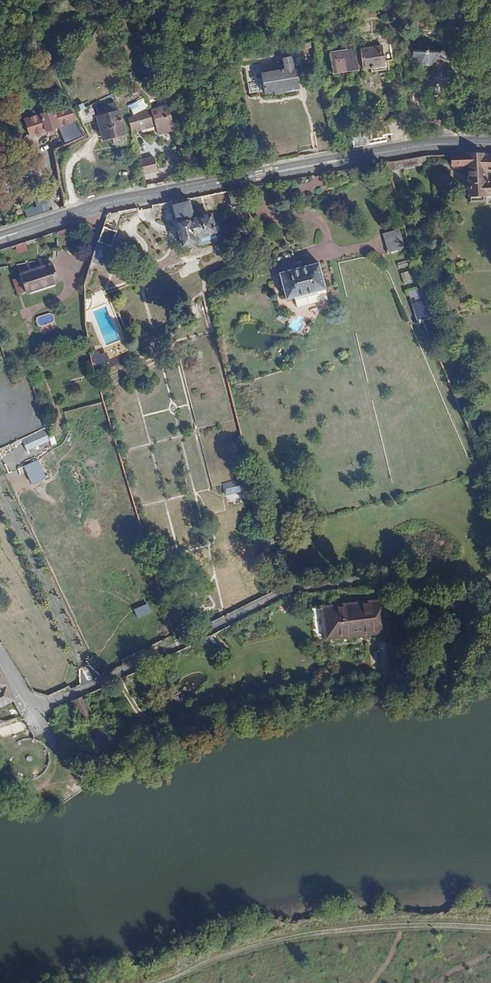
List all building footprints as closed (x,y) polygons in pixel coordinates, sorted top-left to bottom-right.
[(418,37),(410,46),(411,57),(420,65),(431,64),(439,55),(439,54),(446,56),(449,53),(448,44),(445,41),(438,45),(438,43),(429,36),(418,37)] [(381,46),(360,49),(363,70),(371,69),(384,67),(381,46)] [(357,67),(355,50),(330,54),(333,71),(357,67)] [(273,94),(274,97),(299,93),(295,67),(293,68),(292,58),(281,59),(283,70),(268,72),(273,94)] [(273,94),(268,72),(261,74),(264,96),(273,94)] [(115,102),(107,104),(109,112),(117,110),(115,102)] [(109,112),(107,104),(96,107),(98,116),(97,117),(103,138),(124,132),(118,110),(117,110),(109,112)] [(24,121),(30,137),(59,127),(77,121),(69,105),(24,121)] [(91,105),(80,109),(84,122),(96,118),(91,105)] [(150,107),(128,117),(131,132),(155,127),(157,135),(176,132),(167,105),(151,109),(150,107)] [(412,125),(410,113),(400,114),(401,126),(412,125)] [(59,127),(66,144),(84,137),(77,121),(59,127)] [(392,140),(403,139),(402,130),(401,126),(390,128),(392,140)] [(236,152),(239,168),(249,167),(246,150),(236,152)] [(450,154),(450,166),(466,165),(466,176),(466,190),(466,200),(482,200),(482,193),(490,193),(490,154),(450,154)] [(152,157),(137,160),(140,173),(155,171),(152,157)] [(232,207),(242,204),(238,189),(227,191),(232,207)] [(201,207),(198,196),(188,198),(191,210),(201,207)] [(191,210),(188,198),(168,201),(170,206),(180,245),(194,242),(193,240),(193,236),(203,233),(211,231),(213,231),(208,215),(192,219),(189,210),(191,210)] [(193,240),(194,242),(194,243),(214,237),(218,233),(212,214),(208,215),(213,231),(211,231),(212,234),(204,237),(193,240)] [(116,230),(102,226),(96,242),(108,246),(110,247),(116,230)] [(404,250),(398,231),(383,236),(388,255),(404,250)] [(108,246),(96,242),(90,261),(89,262),(102,265),(108,246)] [(60,280),(53,262),(22,274),(29,292),(60,280)] [(407,268),(406,262),(396,265),(398,271),(407,268)] [(294,298),(317,292),(325,290),(318,264),(279,274),(286,300),(294,298)] [(320,303),(317,292),(294,298),(297,309),(320,303)] [(428,317),(424,303),(410,307),(415,323),(421,321),(428,317)] [(123,361),(118,352),(102,360),(107,369),(123,361)] [(45,430),(22,440),(27,451),(50,441),(45,430)] [(38,460),(24,466),(32,484),(46,478),(38,460)] [(261,536),(264,552),(275,549),(270,533),(261,536)] [(386,618),(385,609),(384,601),(320,609),(324,639),(388,631),(386,618)] [(13,700),(0,673),(0,706),(13,700)] [(84,694),(71,700),(79,718),(92,711),(84,694)]
